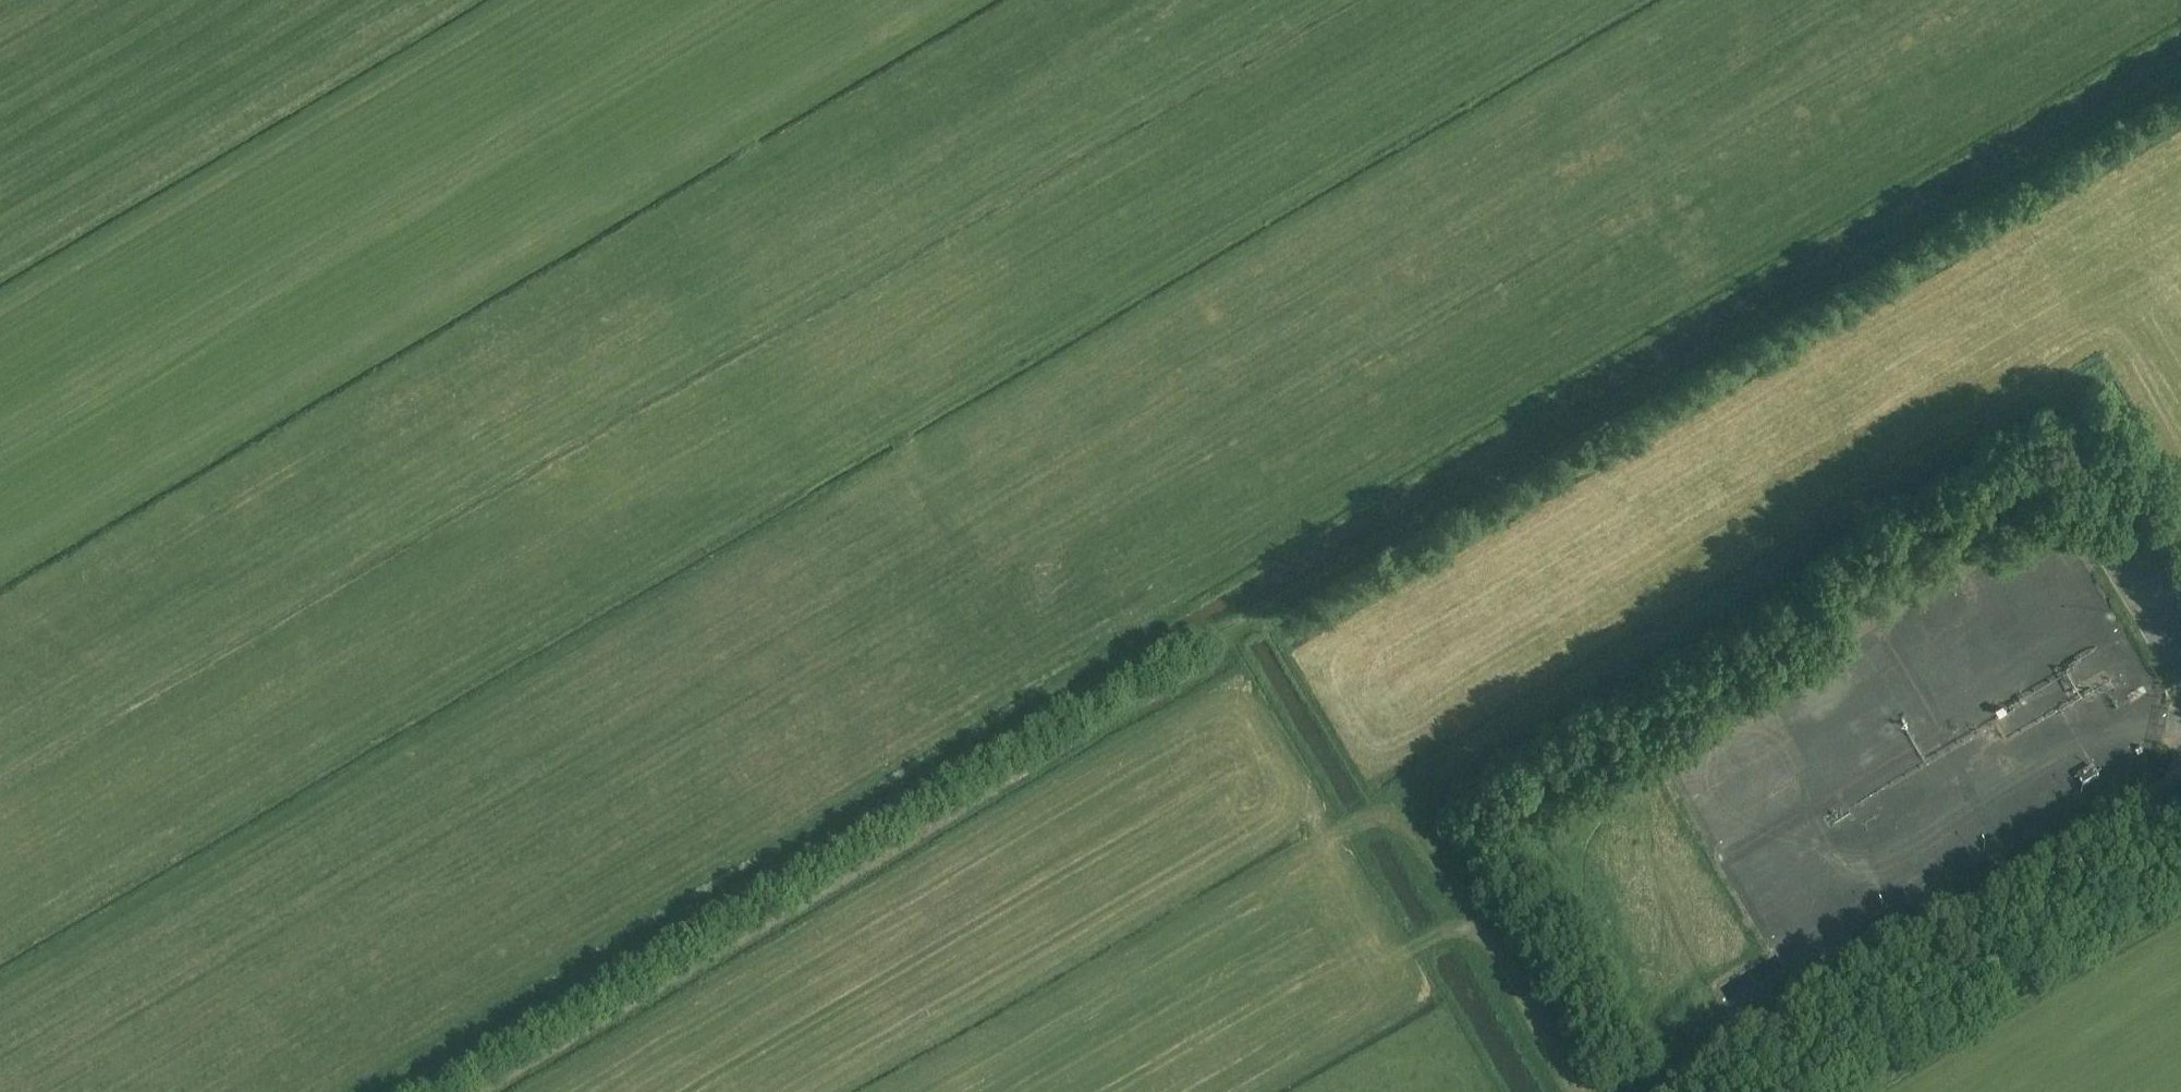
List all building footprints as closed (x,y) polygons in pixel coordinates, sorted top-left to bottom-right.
[(2134,714),(2156,693),(2149,685),(2136,697),(2122,681),(2112,691),(2125,705),(2119,711),(2133,727),(2140,720),(2134,714)] [(2083,786),(2099,777),(2093,767),(2077,776),(2083,786)] [(2098,813),(2114,804),(2108,794),(2093,803),(2098,813)]
